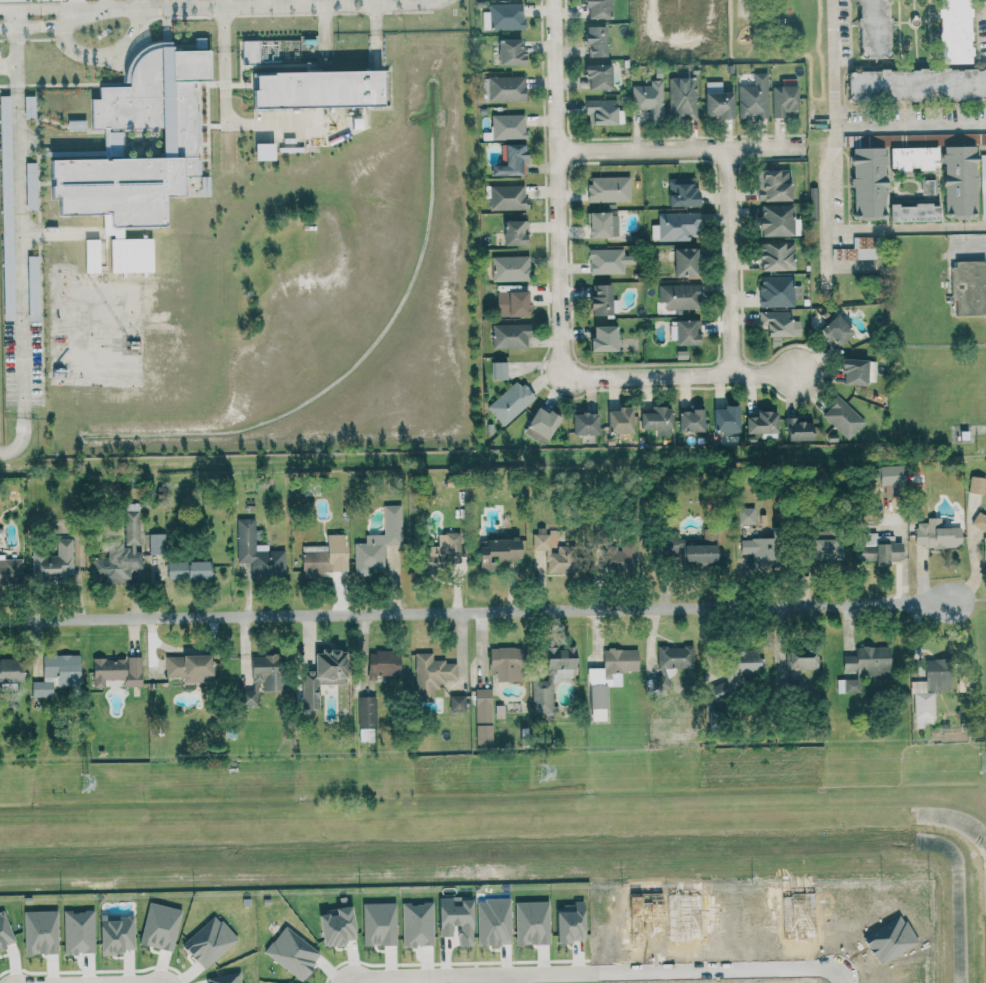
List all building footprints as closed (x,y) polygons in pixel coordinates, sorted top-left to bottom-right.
[(582,8),(586,8),(586,17),(608,17),(608,0),(582,0),(582,8)] [(889,0),(859,0),(860,57),(890,56),(889,0)] [(969,0),(938,0),(940,64),(970,63),(969,0)] [(481,11),(481,30),(521,29),(521,3),(488,4),(488,11),(481,11)] [(587,56),(604,56),(604,26),(583,26),(582,46),(587,46),(587,56)] [(497,65),(523,64),(523,49),(519,49),(519,38),(496,39),(497,65)] [(256,63),(256,40),(240,40),(240,63),(256,63)] [(55,214),(111,215),(111,225),(164,226),(162,198),(162,196),(183,196),(183,176),(194,176),(195,80),(207,80),(207,50),(169,49),(169,44),(133,44),(120,82),(96,86),(96,99),(89,98),(89,128),(102,129),(102,147),(106,148),(104,155),(104,159),(47,159),(47,198),(55,198),(55,214)] [(609,89),(608,64),(582,64),(583,79),(587,79),(587,89),(609,89)] [(250,109),(380,106),(379,69),(250,72),(250,109)] [(848,74),(985,70),(985,99),(849,103),(848,74)] [(766,117),(767,72),(752,72),(752,85),(737,85),(737,116),(766,117)] [(487,76),(487,101),(524,101),(524,76),(487,76)] [(661,80),(649,80),(649,85),(630,86),(631,109),(648,109),(648,118),(662,117),(661,80)] [(721,82),(703,81),(703,117),(731,117),(732,92),(721,92),(721,82)] [(771,86),(772,116),(796,116),(795,85),(771,86)] [(0,96),(0,208),(10,208),(8,95),(0,96)] [(34,96),(22,96),(22,119),(34,119),(34,96)] [(615,99),(583,100),(583,112),(589,112),(590,125),(622,124),(622,110),(616,110),(615,99)] [(489,115),(490,140),(524,139),(523,114),(489,115)] [(252,143),(252,160),(271,160),(271,143),(252,143)] [(502,144),(503,165),(488,165),(488,175),(519,174),(518,162),(524,162),(524,144),(502,144)] [(891,170),(891,148),(937,147),(938,168),(891,170)] [(976,216),(975,147),(944,147),(944,216),(976,216)] [(884,217),(884,148),(852,148),(853,217),(884,217)] [(35,162),(24,163),(25,211),(36,210),(35,162)] [(788,169),(755,170),(756,201),(789,200),(788,169)] [(587,202),(629,201),(628,176),(586,177),(587,202)] [(666,205),(696,206),(697,185),(685,184),(685,178),(667,177),(666,205)] [(487,186),(488,210),(527,209),(527,199),(522,199),(522,185),(487,186)] [(890,221),(890,204),(898,204),(898,207),(915,207),(915,203),(930,203),(931,206),(940,206),(940,221),(890,221)] [(757,236),(791,235),(790,204),(757,205),(757,236)] [(616,212),(587,213),(587,237),(617,237),(616,212)] [(656,212),(656,224),(649,224),(649,240),(688,240),(688,236),(697,236),(697,213),(656,212)] [(502,221),(503,245),(527,244),(526,220),(502,221)] [(874,237),(852,237),(853,259),(875,258),(874,237)] [(793,267),(793,242),(757,243),(758,267),(793,267)] [(697,273),(696,247),(673,248),(674,274),(697,273)] [(591,273),(624,272),(623,263),(634,262),(634,253),(624,253),(623,248),(590,249),(591,273)] [(529,256),(490,257),(490,267),(492,267),(492,281),(529,281),(529,256)] [(951,261),(952,300),(955,300),(955,311),(985,311),(985,261),(951,261)] [(760,306),(792,305),(791,277),(777,277),(778,281),(759,281),(760,306)] [(611,310),(609,281),(593,281),(593,293),(588,293),(589,311),(611,310)] [(497,316),(529,315),(528,290),(496,292),(497,316)] [(834,349),(854,334),(839,314),(819,328),(834,349)] [(768,336),(800,336),(799,318),(767,319),(768,336)] [(530,324),(493,323),(493,348),(529,348),(530,324)] [(592,351),(617,351),(617,325),(592,325),(592,351)] [(876,359),(841,358),(841,372),(844,373),(844,383),(875,384),(876,359)] [(492,380),(508,379),(507,362),(491,362),(492,380)] [(535,397),(517,379),(487,408),(504,426),(535,397)] [(865,421),(839,397),(822,415),(848,439),(865,421)] [(524,433),(546,445),(560,417),(538,406),(524,433)] [(656,435),(671,436),(672,407),(652,407),(651,412),(641,412),(641,428),(656,428),(656,435)] [(679,431),(703,432),(703,407),(689,407),(689,411),(679,411),(679,431)] [(739,407),(714,407),(714,434),(739,434),(739,407)] [(633,433),(632,408),(608,408),(608,434),(633,433)] [(746,433),(777,433),(778,411),(757,411),(757,416),(747,416),(746,433)] [(598,435),(598,413),(573,413),(573,434),(598,435)] [(786,418),(786,441),(813,440),(812,417),(786,418)] [(873,476),(880,476),(880,485),(905,485),(905,465),(873,466),(873,476)] [(985,479),(985,478),(971,476),(968,492),(984,494),(985,479)] [(92,582),(131,582),(131,570),(142,569),(142,549),(140,549),(140,503),(124,504),(124,542),(102,542),(102,552),(107,552),(107,558),(92,559),(92,582)] [(402,545),(401,505),(384,505),(384,535),(365,535),(365,543),(354,543),(355,576),(384,575),(384,545),(402,545)] [(755,507),(738,508),(739,524),(755,524),(755,507)] [(985,562),(985,516),(975,517),(975,529),(983,528),(984,562),(985,562)] [(916,547),(961,546),(961,527),(941,527),(941,517),(928,518),(928,522),(915,522),(916,547)] [(238,562),(251,562),(251,579),(286,578),(285,550),(268,551),(268,544),(255,545),(255,518),(237,519),(238,562)] [(575,572),(574,546),(557,546),(558,552),(549,553),(549,528),(534,528),(534,551),(546,551),(546,573),(575,572)] [(843,560),(843,539),(831,539),(831,531),(811,530),(811,560),(843,560)] [(703,539),(683,539),(683,567),(717,567),(717,531),(703,531),(703,539)] [(461,533),(439,533),(438,546),(425,546),(424,574),(434,574),(434,564),(460,564),(461,533)] [(903,560),(902,543),(894,543),(894,538),(877,538),(876,533),(856,533),(856,561),(875,561),(876,566),(890,565),(890,561),(903,560)] [(149,534),(149,554),(166,554),(166,534),(149,534)] [(347,571),(346,535),(327,535),(327,545),(302,546),(303,578),(322,577),(322,572),(347,571)] [(676,535),(658,536),(658,557),(677,556),(676,535)] [(480,572),(504,571),(504,560),(521,560),(520,538),(479,539),(480,572)] [(741,554),(752,554),(752,566),(774,567),(775,538),(741,538),(741,554)] [(73,574),(73,539),(57,539),(57,555),(47,555),(47,553),(32,553),(32,580),(66,580),(66,574),(73,574)] [(636,542),(620,541),(620,546),(607,545),(606,570),(635,571),(636,542)] [(22,585),(22,559),(4,559),(4,555),(0,555),(0,585),(22,585)] [(168,562),(168,580),(210,579),(210,561),(168,562)] [(693,646),(658,647),(659,668),(694,667),(693,646)] [(890,646),(856,647),(856,655),(843,655),(844,670),(856,670),(856,679),(838,680),(838,692),(861,692),(860,678),(890,678),(890,646)] [(497,682),(524,681),(523,647),(489,648),(490,674),(496,674),(497,682)] [(553,713),(553,679),(575,679),(576,647),(547,647),(547,680),(532,680),(532,713),(553,713)] [(589,668),(591,721),(607,720),(606,686),(622,686),(622,671),(638,671),(638,648),(603,650),(604,668),(589,668)] [(817,649),(787,649),(787,670),(817,669),(817,649)] [(319,684),(346,684),(346,651),(315,651),(315,671),(302,671),(302,709),(319,709),(319,684)] [(369,651),(368,680),(376,680),(376,675),(400,676),(400,652),(369,651)] [(457,681),(457,661),(433,662),(433,653),(415,653),(415,699),(433,698),(433,689),(440,689),(440,681),(457,681)] [(212,654),(166,656),(167,677),(184,676),(184,683),(213,682),(212,654)] [(80,655),(43,655),(44,677),(58,676),(58,687),(80,686),(80,655)] [(253,655),(252,682),(265,682),(265,691),(284,692),(285,656),(253,655)] [(141,658),(93,658),(93,688),(105,687),(105,680),(125,679),(125,686),(142,686),(141,658)] [(9,689),(9,682),(23,682),(23,660),(0,659),(0,689),(9,689)] [(925,681),(914,681),(914,728),(923,728),(923,723),(934,723),(934,690),(951,690),(951,659),(925,659),(925,681)] [(33,697),(53,697),(53,681),(32,682),(33,697)] [(241,705),(258,706),(258,683),(253,683),(253,690),(241,690),(241,705)] [(491,689),(475,689),(476,744),(492,744),(491,689)] [(466,695),(450,695),(450,711),(466,711),(466,695)] [(375,696),(358,697),(359,742),(376,742),(375,696)] [(181,910),(149,903),(140,944),(173,951),(181,910)] [(432,903),(403,904),(403,946),(433,945),(432,903)] [(395,904),(363,904),(364,945),(396,945),(395,904)] [(344,944),(344,940),(356,938),(351,907),(318,912),(324,947),(344,944)] [(7,949),(6,945),(15,942),(3,910),(0,911),(0,952),(7,949)] [(64,911),(65,954),(95,953),(94,911),(64,911)] [(57,912),(25,913),(26,954),(58,953),(57,912)] [(236,938),(214,915),(182,946),(205,969),(236,938)] [(133,917),(101,918),(102,952),(124,951),(123,943),(134,943),(133,917)]
